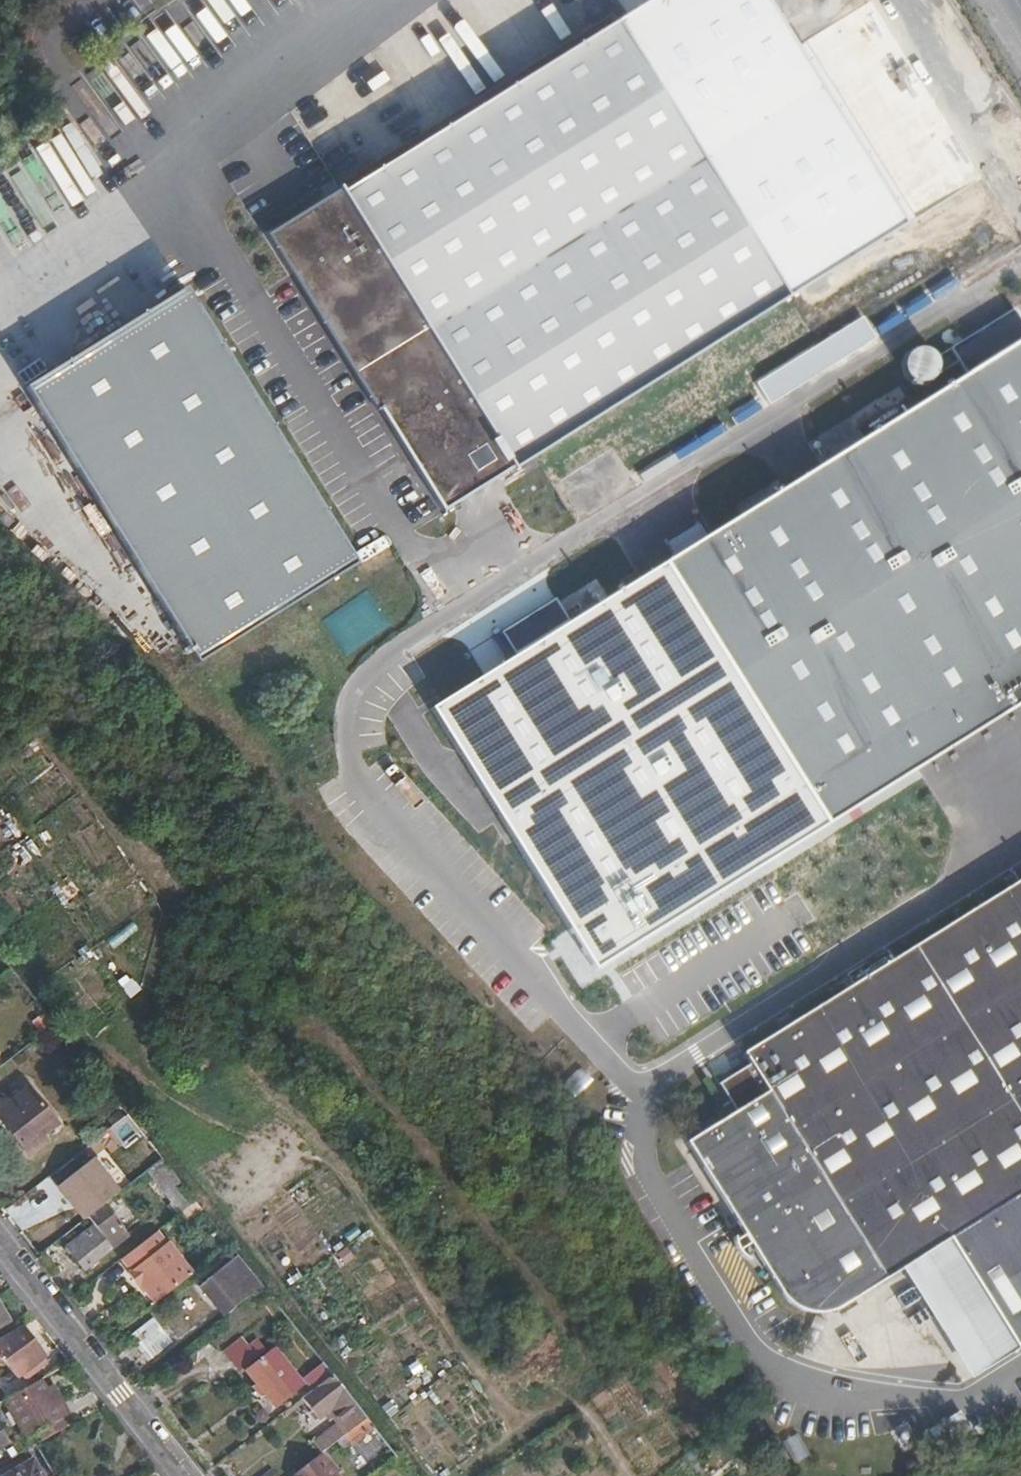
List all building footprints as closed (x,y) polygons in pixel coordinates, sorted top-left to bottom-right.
[(616,23),(272,237),(443,513),(788,297),(616,23)] [(185,288),(25,387),(199,666),(358,566),(185,288)] [(1014,306),(935,354),(932,351),(930,348),(924,347),(920,346),(914,347),(909,350),(905,355),(903,361),(903,366),(903,369),(905,373),(907,376),(910,378),(912,379),(915,381),(918,382),(923,382),(928,380),(933,377),(936,372),(937,370),(942,370),(959,360),(967,373),(663,563),(688,605),(707,635),(823,824),(1020,702),(1020,318),(1014,306)] [(675,612),(694,643),(707,635),(688,605),(675,612)] [(744,1052),(750,1063),(719,1082),(736,1111),(719,1122),(735,1147),(746,1151),(765,1182),(763,1192),(770,1202),(780,1205),(798,1236),(797,1247),(827,1295),(833,1299),(840,1303),(845,1303),(950,1239),(1017,1347),(1020,1345),(1020,880),(744,1052)] [(7,1104),(0,1110),(0,1119),(11,1133),(28,1155),(46,1141),(42,1135),(56,1124),(28,1088),(7,1104)] [(118,1110),(106,1119),(112,1126),(123,1117),(118,1110)] [(2,1140),(11,1133),(0,1119),(0,1138),(2,1140)] [(56,1187),(82,1220),(119,1191),(93,1158),(56,1187)] [(195,1201),(161,1158),(145,1170),(179,1214),(195,1201)] [(94,1225),(65,1247),(83,1271),(128,1236),(103,1204),(87,1217),(94,1225)] [(214,1226),(208,1230),(223,1248),(228,1244),(214,1226)] [(157,1231),(120,1260),(129,1272),(127,1274),(137,1287),(140,1285),(154,1303),(192,1274),(167,1242),(166,1243),(157,1231)] [(198,1287),(222,1317),(261,1287),(236,1256),(198,1287)] [(148,1311),(122,1330),(147,1361),(172,1342),(148,1311)] [(0,1338),(0,1362),(4,1360),(12,1371),(17,1378),(18,1379),(21,1376),(24,1380),(47,1362),(44,1359),(46,1358),(22,1326),(0,1338)] [(241,1336),(223,1351),(238,1371),(265,1351),(256,1338),(248,1345),(241,1336)] [(274,1350),(246,1372),(273,1407),(302,1384),(274,1350)] [(332,1375),(322,1361),(301,1377),(312,1391),(332,1375)] [(17,1378),(12,1371),(3,1377),(7,1384),(17,1378)] [(312,1391),(284,1412),(287,1416),(304,1402),(317,1419),(323,1415),(328,1422),(334,1418),(339,1424),(313,1444),(321,1453),(336,1442),(344,1436),(366,1418),(332,1375),(312,1391)] [(41,1379),(4,1400),(26,1438),(63,1417),(55,1402),(62,1397),(54,1383),(46,1388),(41,1379)] [(55,1402),(63,1417),(70,1413),(62,1397),(55,1402)] [(366,1418),(344,1436),(350,1445),(351,1446),(374,1429),(366,1418)] [(9,1442),(0,1426),(0,1447),(9,1442)] [(344,1436),(336,1442),(343,1451),(350,1445),(344,1436)] [(25,1452),(0,1467),(0,1475),(40,1475),(25,1452)] [(321,1453),(291,1475),(338,1475),(321,1453)]
